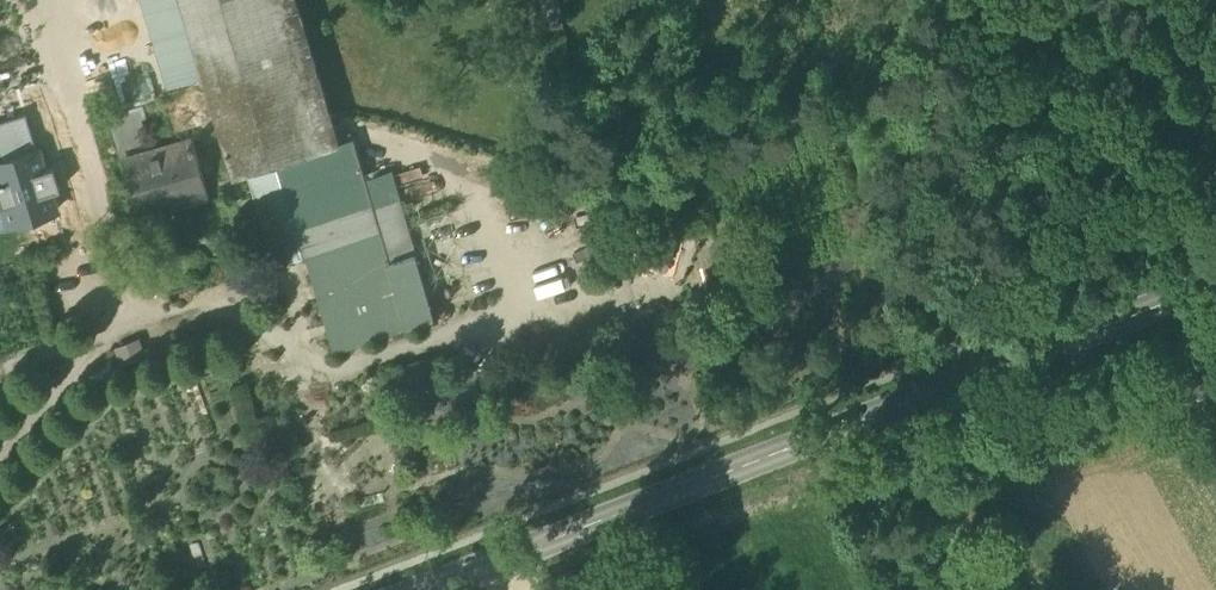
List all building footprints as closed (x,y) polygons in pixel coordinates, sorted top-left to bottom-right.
[(168,81),(203,71),(181,0),(144,0),(168,81)] [(247,169),(338,142),(297,0),(181,0),(203,71),(233,174),(247,169)] [(0,121),(0,161),(36,150),(25,114),(0,121)] [(306,252),(334,347),(433,318),(414,253),(389,261),(372,205),(364,178),(353,138),(338,142),(247,169),(274,262),(306,252)] [(123,161),(136,207),(181,194),(184,205),(210,198),(193,141),(123,161)] [(3,207),(12,204),(18,223),(55,211),(49,192),(56,190),(48,167),(42,169),(36,150),(0,161),(0,203),(1,207),(3,207)] [(53,166),(48,167),(56,190),(60,189),(53,166)] [(387,171),(364,178),(372,205),(395,198),(387,171)] [(139,218),(184,205),(181,194),(136,207),(139,218)] [(9,226),(18,223),(12,204),(3,207),(9,226)] [(122,360),(147,353),(142,336),(117,344),(122,360)]
